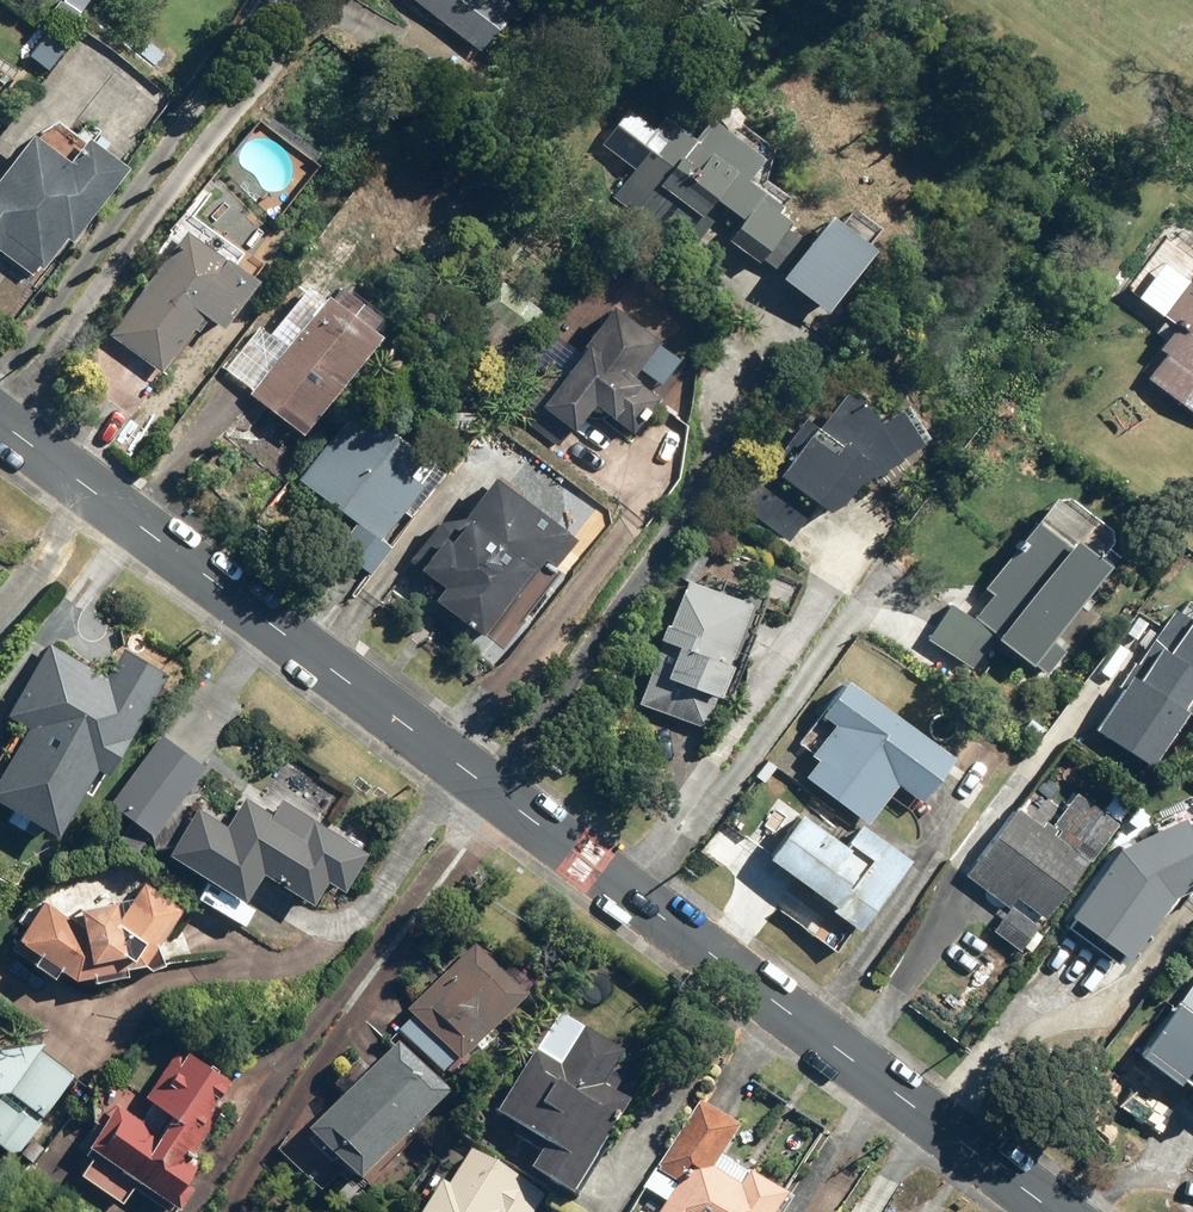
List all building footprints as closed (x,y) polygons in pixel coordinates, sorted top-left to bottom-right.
[(482,55),(514,14),(496,0),(412,0),(482,55)] [(804,245),(784,230),(789,223),(780,216),(784,209),(748,183),(763,163),(705,121),(691,139),(664,119),(653,133),(626,113),(601,147),(634,172),(612,202),(688,259),(711,229),(778,279),(804,245)] [(36,282),(67,242),(73,246),(129,175),(89,144),(69,168),(33,140),(0,182),(0,254),(36,282)] [(874,254),(827,220),(782,283),(828,317),(874,254)] [(162,376),(205,322),(222,335),(259,288),(228,263),(225,267),(187,236),(109,334),(133,353),(107,386),(141,412),(167,380),(162,376)] [(1145,379),(1192,414),(1192,289),(1188,285),(1153,330),(1165,339),(1157,350),(1163,355),(1145,379)] [(341,291),(331,303),(312,288),(272,338),(260,328),(225,372),(252,393),(248,397),(302,440),(380,341),(376,338),(386,326),(341,291)] [(576,438),(595,411),(635,439),(659,404),(631,384),(659,345),(610,310),(538,411),(576,438)] [(789,546),(816,509),(832,521),(860,483),(924,449),(901,411),(877,426),(869,412),(847,399),(822,432),(805,420),(739,509),(789,546)] [(297,483),(356,528),(334,556),(369,582),(402,539),(390,531),(437,471),(354,408),(297,483)] [(496,481),(459,530),(446,521),(412,566),(442,589),(430,604),(482,643),(565,532),(496,481)] [(1029,663),(1104,563),(1071,539),(1083,524),(1050,500),(984,588),(993,595),(973,621),(1029,663)] [(704,729),(714,698),(725,702),(758,608),(788,618),(797,594),(705,561),(697,586),(684,581),(639,706),(704,729)] [(1148,767),(1192,695),(1192,618),(1192,619),(1173,606),(1093,732),(1148,767)] [(949,610),(928,640),(967,668),(988,638),(949,610)] [(55,838),(102,757),(111,762),(165,670),(125,647),(106,679),(47,644),(4,717),(24,729),(0,770),(0,806),(55,838)] [(950,757),(845,680),(820,714),(832,723),(808,755),(818,763),(807,778),(869,823),(898,783),(919,799),(950,757)] [(109,805),(152,838),(204,769),(161,736),(109,805)] [(1049,833),(1015,810),(968,879),(1008,906),(1013,898),(1047,921),(1088,859),(1092,862),(1119,823),(1076,793),(1049,833)] [(197,808),(167,855),(243,904),(261,875),(311,906),(326,883),(342,893),(367,854),(280,800),(271,815),(244,798),(226,827),(197,808)] [(765,861),(821,900),(818,905),(858,932),(909,859),(860,825),(846,845),(871,863),(850,894),(843,889),(852,876),(835,864),(845,849),(797,815),(765,861)] [(1069,929),(1118,964),(1123,957),(1127,960),(1174,894),(1192,885),(1192,838),(1185,820),(1117,851),(1069,918),(1074,922),(1069,929)] [(49,901),(23,940),(75,973),(153,954),(188,903),(145,874),(125,904),(115,897),(82,902),(84,916),(75,917),(49,901)] [(1010,907),(991,931),(1022,955),(1041,932),(1010,907)] [(404,1016),(458,1070),(528,1001),(474,947),(404,1016)] [(1180,1079),(1192,1089),(1192,979),(1137,1057),(1176,1084),(1180,1079)] [(525,1178),(568,1204),(628,1106),(613,1097),(623,1082),(610,1074),(622,1055),(583,1031),(560,1068),(534,1052),(492,1120),(542,1150),(525,1178)] [(15,1141),(72,1066),(38,1040),(0,1044),(0,1129),(15,1141)] [(92,1146),(77,1170),(123,1199),(134,1181),(168,1203),(195,1161),(185,1155),(234,1077),(178,1042),(138,1104),(116,1089),(83,1140),(92,1146)] [(304,1137),(355,1189),(449,1098),(398,1045),(304,1137)] [(785,1200),(748,1177),(740,1190),(713,1173),(740,1128),(698,1102),(654,1173),(675,1187),(659,1211),(777,1211),(785,1200)] [(423,1211),(537,1211),(545,1198),(470,1152),(447,1189),(440,1184),(423,1211)]
